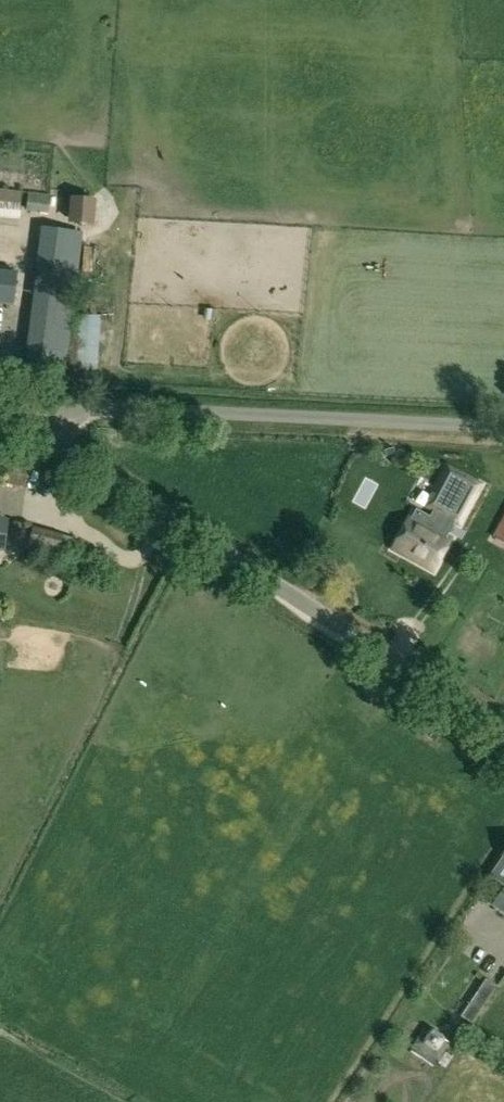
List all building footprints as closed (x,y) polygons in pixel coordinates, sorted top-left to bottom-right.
[(105,189),(105,208),(118,208),(118,189),(105,189)] [(11,212),(20,212),(22,193),(0,190),(0,210),(11,212)] [(29,194),(28,209),(47,211),(49,196),(29,194)] [(93,227),(95,201),(73,199),(71,225),(93,227)] [(79,257),(81,241),(44,236),(42,253),(79,257)] [(13,305),(17,275),(0,274),(0,303),(13,305)] [(109,351),(109,305),(90,305),(90,351),(109,351)] [(34,314),(27,369),(64,374),(71,319),(34,314)] [(468,523),(488,469),(459,458),(439,512),(468,523)] [(4,485),(25,489),(31,466),(10,462),(4,485)] [(493,538),(503,544),(503,517),(493,538)] [(409,518),(392,549),(434,571),(451,539),(409,518)] [(4,550),(9,522),(0,521),(0,549),(4,550)] [(33,527),(26,550),(57,558),(63,535),(33,527)] [(491,906),(503,914),(503,887),(491,906)] [(486,980),(461,1017),(472,1024),(497,987),(486,980)] [(414,1045),(438,1061),(441,1058),(445,1061),(454,1046),(426,1027),(414,1045)]
